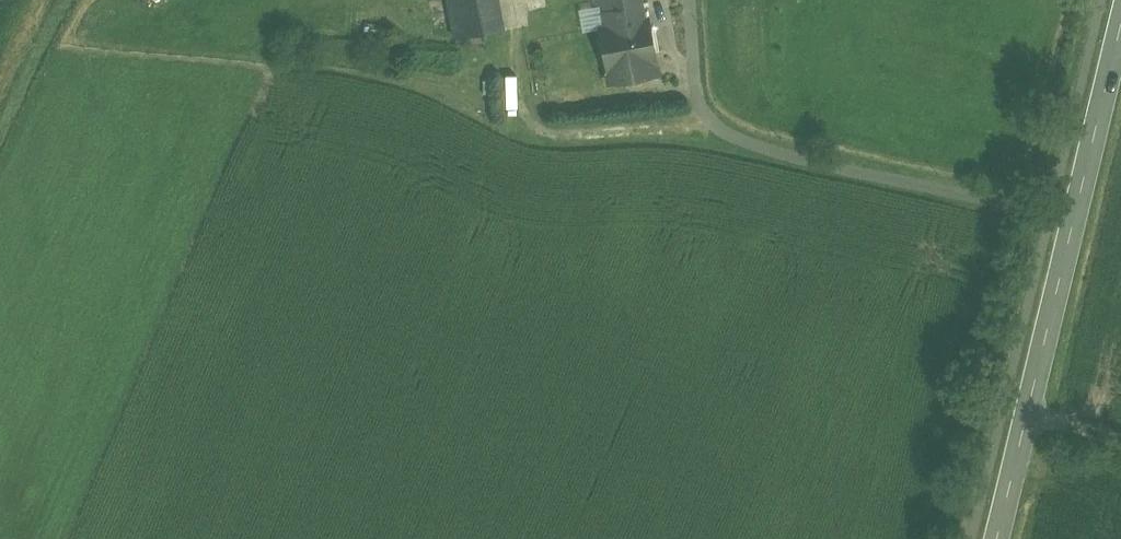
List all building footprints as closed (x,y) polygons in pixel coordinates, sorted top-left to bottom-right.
[(459,37),(509,28),(504,0),(453,0),(459,37)] [(602,12),(607,11),(642,4),(643,3),(642,0),(600,0),(602,12)] [(642,4),(607,11),(610,26),(603,27),(614,83),(662,73),(657,49),(660,44),(659,37),(654,34),(651,18),(645,19),(642,4)]
